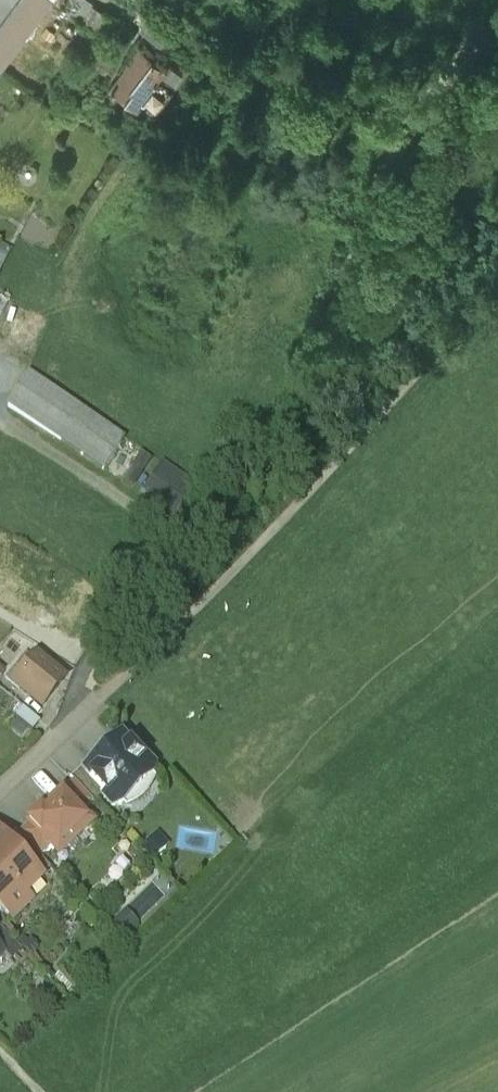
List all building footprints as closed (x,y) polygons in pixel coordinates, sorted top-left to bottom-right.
[(0,26),(0,67),(51,0),(20,0),(0,26)] [(181,77),(140,47),(110,88),(152,118),(181,77)] [(8,299),(0,296),(0,318),(8,299)] [(123,438),(30,373),(9,403),(103,468),(123,438)] [(196,481),(161,458),(139,492),(174,515),(196,481)] [(35,655),(26,667),(18,660),(6,674),(21,687),(20,689),(24,693),(26,691),(42,705),(64,679),(35,655)] [(41,720),(23,706),(15,715),(33,730),(41,720)] [(120,737),(107,749),(107,752),(99,760),(97,758),(83,772),(104,794),(103,799),(111,807),(121,805),(151,776),(154,767),(146,758),(141,759),(120,737)] [(104,794),(83,772),(97,758),(94,755),(70,777),(73,780),(92,800),(95,803),(104,794)] [(73,780),(61,792),(64,795),(66,794),(82,811),(92,800),(73,780)] [(64,795),(53,806),(49,802),(28,822),(50,845),(55,850),(74,831),(78,835),(92,821),(82,811),(66,794),(64,795)] [(50,845),(28,822),(17,833),(23,839),(39,856),(50,845)] [(0,834),(0,904),(12,916),(30,898),(24,892),(41,876),(14,848),(0,834)] [(39,856),(23,839),(14,848),(41,876),(50,867),(39,856)]
